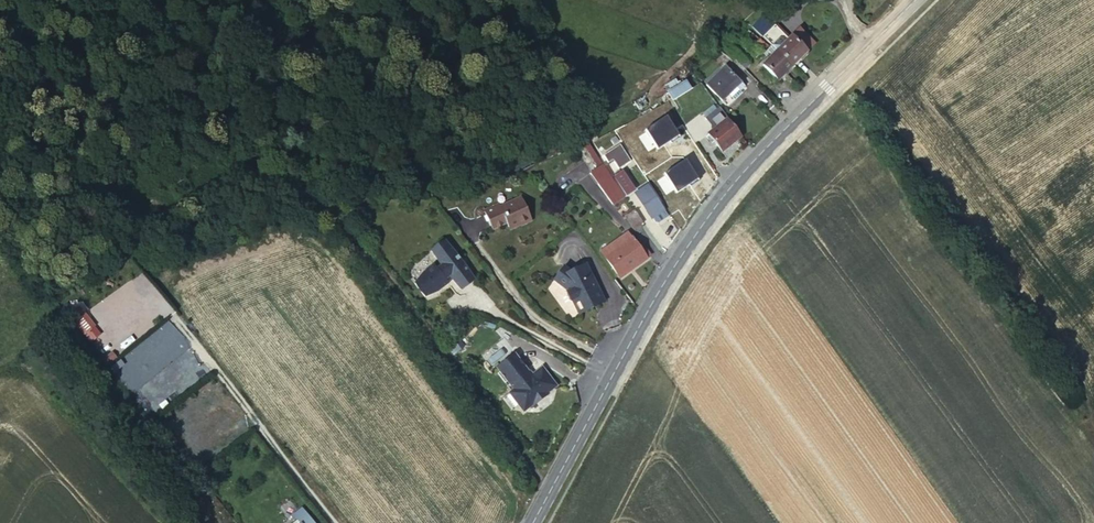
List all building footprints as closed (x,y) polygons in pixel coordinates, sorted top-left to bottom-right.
[(758,11),(744,18),(748,26),(762,19),(758,11)] [(752,31),(764,36),(771,23),(758,18),(752,31)] [(780,41),(798,57),(803,52),(786,35),(780,41)] [(753,39),(741,51),(750,59),(762,48),(753,39)] [(773,82),(798,57),(780,41),(755,65),(773,82)] [(715,104),(721,99),(731,89),(736,84),(719,66),(699,86),(715,104)] [(743,90),(736,84),(731,89),(737,96),(743,90)] [(686,95),(680,88),(662,101),(667,109),(686,95)] [(731,89),(721,99),(728,106),(739,96),(737,96),(731,89)] [(719,160),(741,142),(726,125),(704,142),(719,160)] [(627,126),(616,132),(623,142),(634,135),(627,126)] [(669,136),(644,153),(654,167),(680,151),(669,136)] [(608,138),(596,147),(600,154),(613,145),(608,138)] [(577,144),(565,154),(604,210),(617,201),(577,144)] [(614,148),(598,159),(603,167),(608,163),(613,171),(625,163),(614,148)] [(620,173),(611,179),(627,202),(633,199),(632,198),(635,195),(620,173)] [(635,195),(632,198),(633,199),(647,222),(660,214),(644,190),(635,195)] [(492,209),(478,217),(487,234),(501,227),(503,231),(507,232),(514,228),(515,229),(523,225),(522,223),(525,222),(514,201),(501,208),(502,209),(494,213),(492,209)] [(675,220),(665,205),(661,210),(670,224),(675,220)] [(633,218),(625,207),(614,214),(623,226),(633,218)] [(592,251),(596,256),(623,239),(620,234),(592,251)] [(421,273),(410,281),(420,294),(431,286),(433,288),(443,280),(440,276),(445,273),(455,287),(468,277),(458,263),(450,252),(439,238),(427,249),(437,263),(433,267),(430,263),(420,270),(421,273)] [(623,239),(596,256),(608,275),(635,259),(631,251),(624,238),(623,239)] [(631,251),(635,259),(639,256),(634,249),(631,251)] [(565,271),(558,266),(548,281),(562,290),(577,313),(590,305),(589,302),(597,291),(579,262),(565,271)] [(601,297),(597,291),(589,302),(590,305),(601,297)] [(526,374),(512,357),(495,371),(509,388),(510,387),(513,391),(508,396),(523,414),(533,406),(533,407),(546,397),(545,396),(555,388),(540,370),(527,380),(524,376),(526,374)]
